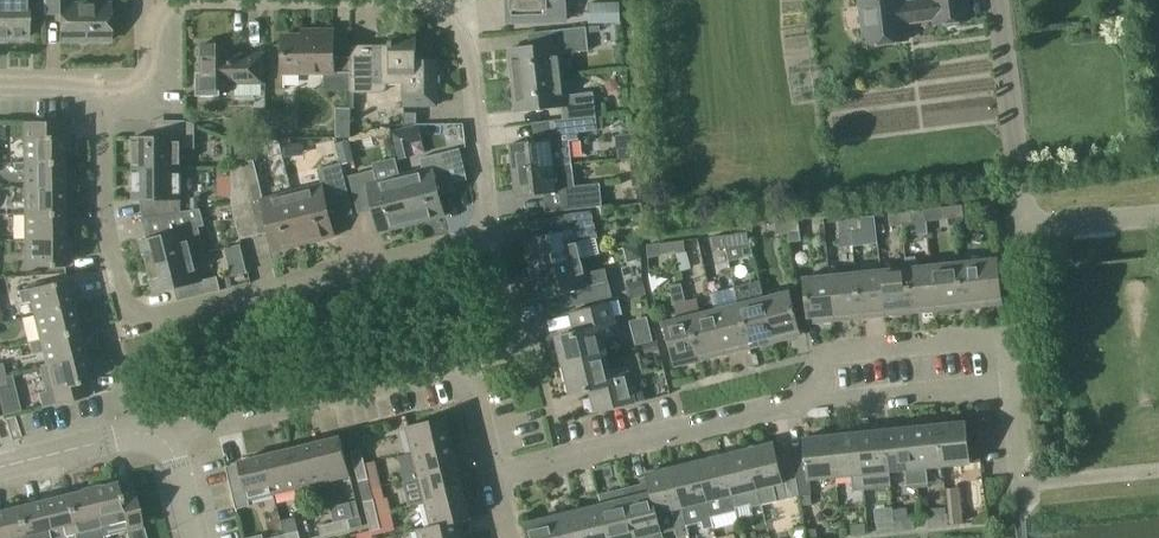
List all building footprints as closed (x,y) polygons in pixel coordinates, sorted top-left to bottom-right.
[(27,36),(27,0),(0,0),(0,37),(27,36)] [(60,40),(110,40),(110,2),(72,2),(72,0),(44,0),(44,14),(60,15),(60,40)] [(566,21),(566,0),(510,0),(510,22),(566,21)] [(934,0),(924,0),(906,2),(905,0),(862,0),(866,38),(887,35),(888,42),(910,39),(908,19),(919,18),(919,21),(936,19),(934,0)] [(936,19),(937,24),(970,20),(968,0),(934,0),(936,19)] [(618,2),(587,2),(588,22),(618,22),(618,2)] [(514,81),(561,76),(559,61),(564,60),(563,53),(589,50),(587,26),(529,33),(531,47),(511,49),(514,81)] [(350,89),(350,56),(334,56),(334,28),(316,28),(316,33),(284,33),(284,72),(325,72),(325,89),(350,89)] [(350,56),(350,89),(351,89),(351,92),(382,92),(389,87),(389,82),(403,82),(403,107),(438,106),(438,59),(417,60),(417,34),(389,34),(389,43),(351,43),(351,56),(350,56)] [(235,43),(203,43),(203,73),(196,73),(197,95),(220,94),(220,87),(235,87),(235,82),(263,82),(263,53),(244,53),(244,56),(235,56),(235,43)] [(533,122),(533,124),(596,117),(594,92),(567,95),(567,88),(562,89),(561,76),(514,81),(517,111),(562,106),(563,119),(533,122)] [(242,122),(257,121),(256,98),(241,98),(242,122)] [(297,108),(269,108),(269,128),(271,128),(271,133),(281,133),(281,128),(297,128),(297,108)] [(415,113),(402,113),(403,123),(415,123),(415,113)] [(512,144),(515,172),(573,166),(570,140),(579,139),(578,132),(598,130),(596,117),(533,124),(535,142),(512,144)] [(63,120),(24,121),(24,162),(24,163),(63,162),(63,152),(70,151),(70,135),(63,135),(63,120)] [(134,167),(181,167),(181,148),(195,148),(195,124),(186,120),(152,121),(151,136),(134,136),(134,167)] [(632,134),(616,136),(619,161),(635,159),(632,134)] [(423,168),(400,174),(412,222),(445,214),(438,185),(468,178),(461,147),(420,157),(423,168)] [(270,232),(274,248),(304,240),(291,191),(264,198),(254,160),(232,165),(232,183),(232,202),(232,205),(241,239),(270,232)] [(24,169),(24,188),(64,188),(63,162),(24,163),(24,162),(12,163),(12,169),(24,169)] [(291,191),(304,240),(335,232),(329,207),(351,202),(341,163),(318,169),(322,183),(291,191)] [(573,166),(515,172),(517,197),(544,194),(546,212),(602,206),(600,183),(575,185),(573,166)] [(181,198),(181,167),(134,167),(134,198),(141,198),(143,217),(144,217),(181,211),(182,198),(181,198)] [(412,222),(400,174),(377,180),(374,169),(350,176),(359,213),(375,209),(380,230),(412,222)] [(24,188),(24,214),(64,213),(64,188),(24,188)] [(951,205),(952,217),(964,216),(963,204),(951,205)] [(941,219),(952,217),(951,205),(940,207),(941,219)] [(203,252),(197,227),(205,225),(200,209),(181,211),(144,217),(144,218),(157,216),(162,235),(140,240),(144,253),(145,253),(148,266),(192,255),(203,252)] [(913,222),(926,221),(925,209),(912,211),(913,222)] [(532,272),(582,259),(578,242),(598,237),(592,211),(574,213),(540,221),(544,236),(525,241),(532,272)] [(912,211),(900,212),(901,224),(913,222),(912,211)] [(900,212),(888,214),(890,225),(901,224),(900,212)] [(24,214),(25,239),(64,239),(64,237),(64,213),(24,214)] [(862,229),(861,217),(849,218),(851,231),(862,229)] [(840,232),(851,231),(849,218),(839,220),(838,220),(840,232)] [(800,232),(798,220),(786,221),(788,233),(800,232)] [(787,233),(788,233),(786,221),(775,222),(775,223),(777,235),(787,233)] [(864,239),(862,229),(851,231),(852,241),(864,239)] [(801,240),(800,232),(788,233),(789,241),(801,240)] [(724,235),(725,247),(737,245),(736,233),(724,235)] [(714,248),(725,247),(724,235),(713,236),(714,248)] [(25,239),(25,266),(64,265),(64,254),(71,253),(71,237),(64,237),(64,239),(25,239)] [(673,241),(674,253),(686,252),(685,240),(673,241)] [(663,255),(674,253),(673,241),(661,243),(663,255)] [(192,255),(148,266),(152,279),(150,279),(153,292),(175,286),(178,300),(221,290),(217,276),(199,280),(192,255)] [(915,257),(905,257),(906,267),(910,306),(921,305),(921,311),(936,309),(936,304),(932,264),(916,266),(915,257)] [(999,257),(957,261),(961,301),(972,300),(972,306),(1003,303),(1003,297),(999,257)] [(582,259),(532,272),(539,300),(558,295),(562,309),(613,297),(605,268),(585,273),(582,259)] [(957,261),(932,264),(936,304),(936,309),(951,308),(950,302),(961,301),(957,261)] [(906,267),(881,269),(885,309),(885,315),(900,313),(899,307),(910,306),(906,267)] [(881,269),(855,272),(859,311),(870,310),(870,316),(885,315),(885,309),(881,269)] [(855,272),(830,274),(834,314),(834,320),(849,318),(848,312),(859,311),(855,272)] [(830,274),(803,277),(807,317),(819,315),(819,321),(834,320),(834,314),(830,274)] [(72,305),(79,303),(75,288),(69,291),(66,278),(27,288),(18,290),(21,302),(30,300),(34,314),(72,305)] [(760,280),(735,286),(739,303),(748,342),(759,339),(760,345),(775,341),(773,336),(764,297),(760,280)] [(678,318),(664,321),(673,360),(674,366),(689,362),(688,356),(699,354),(689,315),(686,303),(681,284),(670,286),(675,305),(678,318)] [(791,290),(764,297),(773,336),(775,341),(789,338),(787,332),(800,329),(791,290)] [(697,300),(686,303),(689,315),(699,354),(709,351),(710,357),(725,354),(723,348),(714,309),(700,313),(697,300)] [(558,338),(565,367),(606,357),(602,339),(617,335),(609,302),(581,309),(584,323),(573,326),(575,334),(558,338)] [(739,303),(714,309),(723,348),(725,354),(739,350),(737,344),(748,342),(739,303)] [(72,305),(34,314),(40,339),(78,330),(73,307),(72,305)] [(43,351),(46,364),(84,355),(84,353),(78,330),(40,339),(29,342),(32,353),(43,351)] [(94,394),(88,370),(94,367),(91,351),(84,353),(84,355),(46,364),(37,366),(43,391),(38,392),(42,407),(94,394)] [(601,388),(607,410),(635,403),(627,371),(611,374),(606,357),(565,367),(572,395),(601,388)] [(0,375),(0,387),(8,385),(6,374),(0,375)] [(398,416),(355,419),(357,438),(399,435),(398,416)] [(413,451),(452,442),(445,416),(406,426),(413,451)] [(938,423),(943,465),(981,462),(980,446),(969,446),(967,421),(938,423)] [(927,467),(943,465),(938,423),(911,426),(917,484),(928,482),(927,467)] [(907,485),(917,484),(911,426),(885,429),(889,471),(905,469),(907,485)] [(885,429),(858,432),(864,489),(875,488),(891,487),(889,471),(885,429)] [(853,490),(864,489),(858,432),(831,434),(835,476),(851,475),(853,490)] [(792,453),(796,478),(799,495),(800,496),(811,495),(810,479),(835,476),(831,434),(804,437),(805,452),(792,453)] [(314,442),(324,481),(350,475),(340,436),(314,442)] [(774,441),(747,448),(761,504),(799,495),(796,478),(783,481),(774,441)] [(299,487),(324,481),(314,442),(289,449),(299,487)] [(397,455),(403,480),(458,467),(452,442),(413,451),(397,455)] [(747,448),(722,454),(735,507),(750,503),(751,507),(761,504),(747,448)] [(274,493),(299,487),(289,449),(264,455),(274,493)] [(351,452),(355,466),(364,463),(361,449),(351,452)] [(736,510),(735,507),(722,454),(697,460),(707,501),(708,501),(714,527),(712,516),(736,510)] [(228,476),(236,509),(250,506),(248,500),(274,493),(264,455),(239,461),(241,473),(228,476)] [(703,530),(714,527),(708,501),(707,501),(697,460),(672,466),(687,525),(701,521),(703,530)] [(364,463),(355,466),(359,480),(368,478),(364,463)] [(646,473),(649,484),(651,491),(650,491),(651,492),(657,514),(657,513),(662,531),(676,528),(678,535),(688,532),(686,525),(672,466),(646,473)] [(403,480),(402,481),(409,506),(425,501),(464,492),(458,467),(403,480)] [(89,487),(102,537),(103,537),(102,536),(142,526),(133,488),(118,492),(116,481),(89,487)] [(624,490),(636,537),(663,537),(662,531),(657,513),(657,514),(651,492),(650,491),(651,491),(649,484),(624,490)] [(89,487),(65,493),(75,532),(90,528),(92,537),(102,537),(89,487)] [(599,496),(601,504),(609,537),(636,537),(624,490),(599,496)] [(444,524),(456,521),(470,518),(464,492),(425,501),(431,526),(444,523),(444,524)] [(50,537),(75,532),(65,493),(41,499),(50,537)] [(50,537),(41,499),(15,506),(23,537),(49,537),(50,537)] [(374,499),(364,502),(367,516),(377,513),(374,499)] [(601,504),(575,510),(582,537),(609,537),(601,504)] [(15,506),(0,509),(0,537),(23,537),(15,506)] [(575,510),(550,516),(556,537),(582,537),(575,510)] [(377,513),(367,516),(371,530),(381,528),(377,513)] [(928,515),(929,527),(949,525),(948,513),(928,515)] [(550,516),(525,522),(529,537),(556,537),(550,516)] [(914,517),(894,519),(895,530),(915,528),(914,517)] [(348,518),(334,522),(336,532),(351,528),(348,518)] [(875,521),(876,532),(895,530),(894,519),(875,521)] [(456,521),(444,524),(444,523),(431,526),(417,529),(419,537),(461,537),(456,521)] [(320,525),(322,535),(336,532),(334,522),(320,525)] [(849,524),(850,535),(865,533),(864,523),(849,524)]
